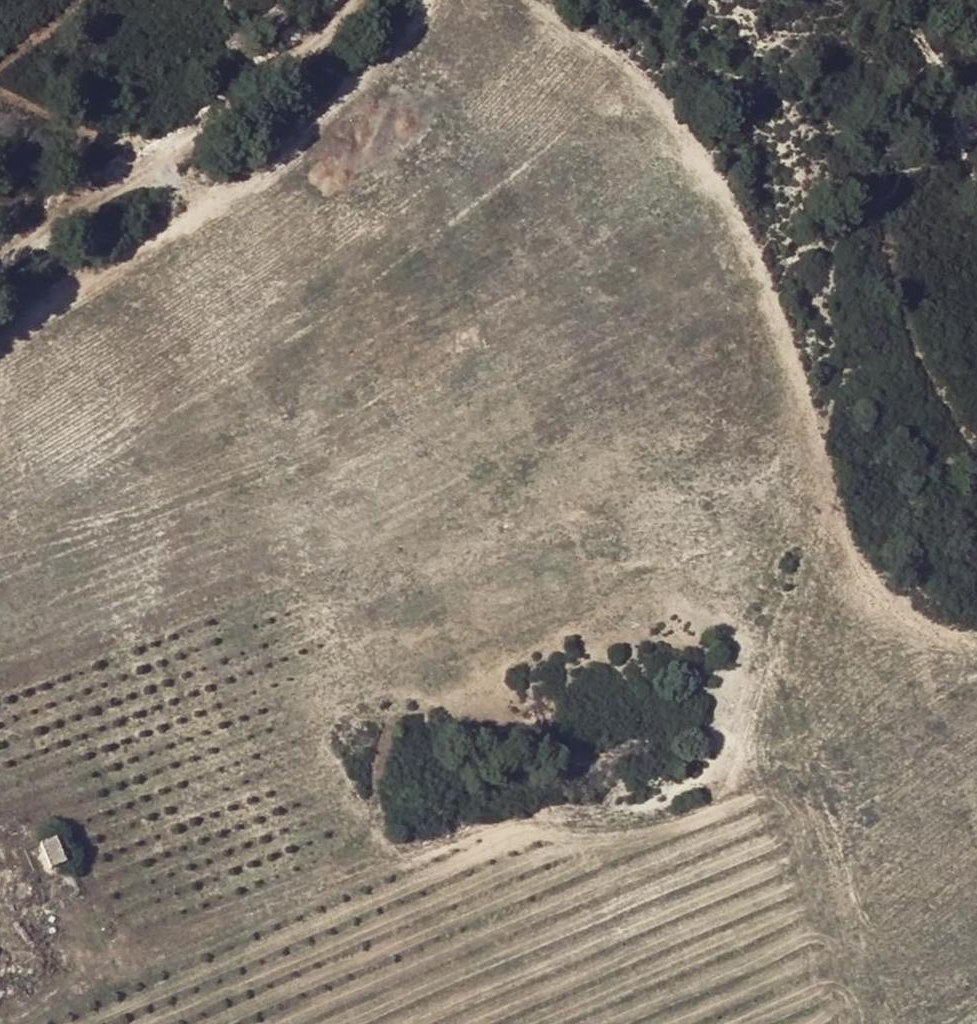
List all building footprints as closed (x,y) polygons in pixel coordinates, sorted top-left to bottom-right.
[(56,839),(40,846),(49,871),(66,864),(56,839)]
